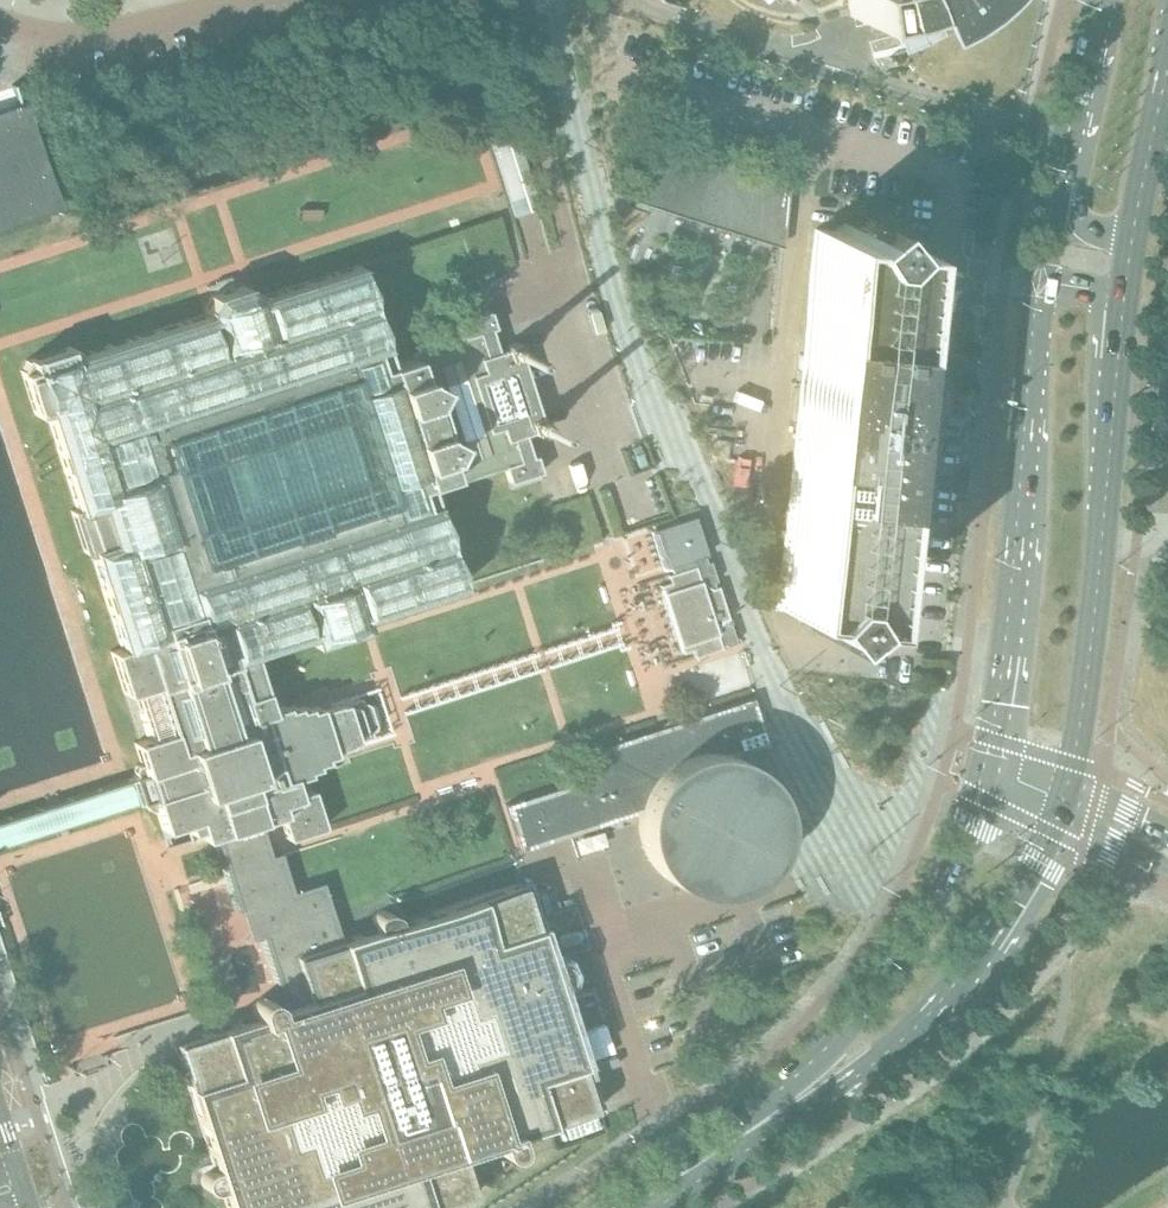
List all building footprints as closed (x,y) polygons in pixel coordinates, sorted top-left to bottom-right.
[(848,17),(866,15),(884,10),(894,6),(896,11),(887,13),(900,51),(922,44),(940,34),(921,0),(846,0),(848,17)] [(50,207),(52,212),(54,212),(22,112),(14,114),(13,112),(4,115),(0,116),(0,223),(50,207)] [(513,130),(488,138),(514,218),(539,210),(513,130)] [(650,138),(630,202),(764,244),(784,179),(650,138)] [(800,370),(775,608),(794,610),(813,633),(836,614),(855,616),(881,375),(875,375),(876,364),(879,364),(881,361),(881,360),(881,358),(880,356),(877,354),(878,344),(884,344),(895,242),(895,239),(876,237),(857,214),(834,233),(815,231),(803,348),(800,370)] [(542,416),(538,417),(520,359),(523,358),(522,355),(518,343),(516,343),(503,347),(504,351),(496,353),(495,350),(490,333),(489,330),(493,329),(488,312),(486,313),(485,313),(456,323),(462,339),(411,355),(412,359),(388,367),(358,271),(359,271),(358,266),(257,298),(255,293),(254,293),(243,288),(243,286),(209,297),(209,299),(204,309),(203,309),(204,315),(73,358),(70,348),(25,362),(26,363),(22,371),(20,372),(34,416),(44,414),(75,510),(70,512),(84,554),(89,552),(90,554),(120,650),(110,653),(123,695),(133,692),(148,739),(139,742),(134,744),(140,765),(136,767),(133,772),(134,777),(131,778),(131,779),(59,802),(47,806),(0,821),(0,848),(55,831),(67,827),(139,804),(140,805),(143,804),(145,809),(150,811),(155,810),(161,831),(185,824),(188,834),(198,831),(201,840),(204,839),(207,838),(212,837),(259,822),(278,816),(286,840),(294,838),(322,829),(310,791),(295,796),(290,779),(305,774),(304,771),(312,768),(314,768),(313,764),(322,761),(321,758),(330,755),(331,754),(330,751),(343,747),(348,745),(348,744),(369,737),(370,737),(368,732),(371,731),(373,726),(372,723),(368,709),(367,706),(362,703),(360,704),(358,699),(336,706),(335,705),(318,711),(316,708),(306,711),(305,707),(295,710),(294,707),(292,708),(284,710),(283,707),(268,711),(262,692),(250,654),(307,636),(310,646),(359,630),(363,629),(359,619),(368,616),(460,587),(459,582),(457,582),(427,487),(447,480),(450,479),(452,483),(503,467),(508,483),(535,475),(539,473),(534,457),(530,458),(529,455),(524,439),(523,435),(530,433),(532,436),(536,434),(542,433),(546,431),(546,429),(542,416)] [(713,588),(711,583),(715,582),(709,562),(705,564),(703,557),(706,556),(694,518),(653,531),(665,569),(668,568),(670,575),(666,576),(669,583),(659,587),(674,634),(680,653),(690,650),(693,658),(719,649),(719,647),(724,645),(724,647),(735,644),(728,624),(725,625),(723,620),(726,619),(716,587),(713,588)] [(778,804),(774,793),(768,783),(761,774),(752,767),(750,766),(742,761),(731,756),(766,745),(752,699),(672,725),(670,723),(667,722),(664,723),(662,725),(662,728),(602,748),(585,780),(505,806),(520,852),(605,824),(607,827),(610,827),(611,827),(613,826),(614,824),(615,821),(620,819),(622,822),(625,823),(626,822),(628,821),(629,819),(629,816),(640,813),(639,825),(640,836),(643,847),(647,858),(654,868),(662,876),(668,881),(671,884),(681,889),(692,893),(703,895),(715,895),(726,893),(731,892),(737,890),(747,885),(756,878),(765,870),(771,860),(776,850),(780,839),(781,827),(781,816),(778,804)] [(259,822),(212,837),(215,846),(225,876),(236,912),(251,907),(256,922),(284,1010),(275,1013),(273,1007),(271,1003),(267,1000),(263,999),(259,1000),(255,1003),(253,1007),(252,1010),(253,1013),(255,1019),(174,1045),(214,1171),(209,1172),(207,1173),(203,1176),(201,1180),(201,1184),(203,1188),(206,1191),(210,1193),(215,1192),(220,1190),(226,1207),(444,1207),(473,1199),(459,1154),(492,1143),(494,1149),(495,1152),(498,1155),(501,1156),(506,1156),(510,1155),(513,1151),(514,1147),(514,1143),(512,1137),(562,1121),(593,1111),(552,985),(558,983),(560,983),(563,980),(565,976),(565,971),(564,967),(560,964),(556,963),(552,963),(546,965),(524,896),(520,884),(394,925),(392,918),(390,915),(386,912),(382,912),(378,913),(374,916),(372,920),(372,924),(375,931),(341,942),(322,882),(292,892),(280,853),(274,855),(270,856),(259,822)]
